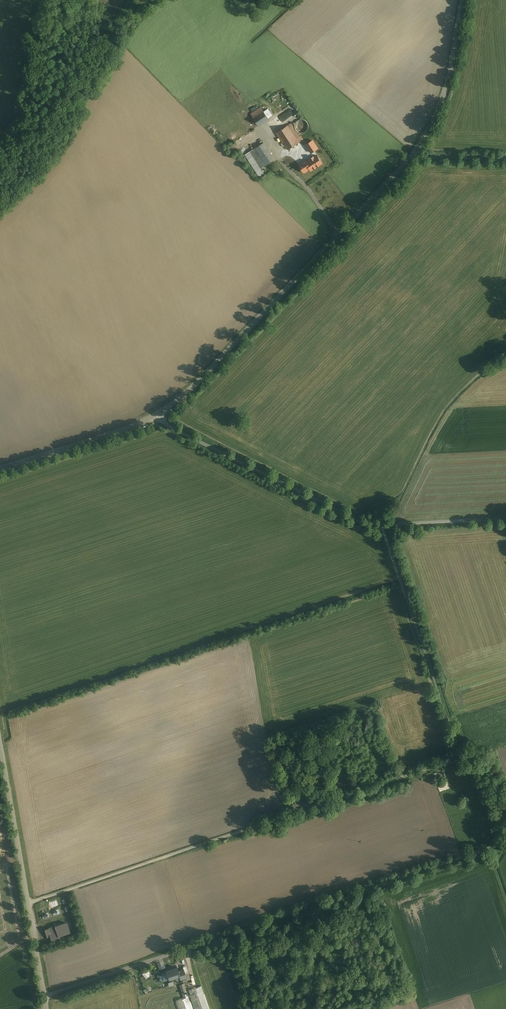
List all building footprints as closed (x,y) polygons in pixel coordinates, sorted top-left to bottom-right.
[(269,119),(262,107),(252,114),(259,125),(269,119)] [(281,113),(285,121),(294,116),(290,108),(281,113)] [(289,123),(274,133),(284,149),(300,138),(289,123)] [(312,150),(317,147),(313,140),(308,143),(312,150)] [(272,159),(261,141),(245,151),(256,169),(272,159)] [(306,153),(301,146),(291,152),(296,160),(306,153)] [(317,154),(306,161),(311,168),(312,170),(323,163),(317,154)] [(304,172),(311,168),(306,161),(305,160),(299,164),(304,172)] [(66,922),(45,929),(47,937),(50,936),(51,939),(59,937),(59,935),(69,932),(66,922)] [(177,967),(166,970),(169,979),(179,975),(178,970),(177,967)] [(183,968),(178,970),(179,975),(181,979),(182,979),(186,977),(185,973),(183,968)] [(152,977),(147,969),(142,973),(148,980),(152,977)] [(188,972),(185,973),(186,977),(182,979),(183,981),(190,979),(188,972)] [(183,983),(179,985),(183,998),(188,996),(183,983)] [(188,990),(194,1008),(209,1008),(201,986),(188,990)] [(175,1001),(178,1008),(192,1008),(188,996),(183,998),(181,999),(175,1001)]
